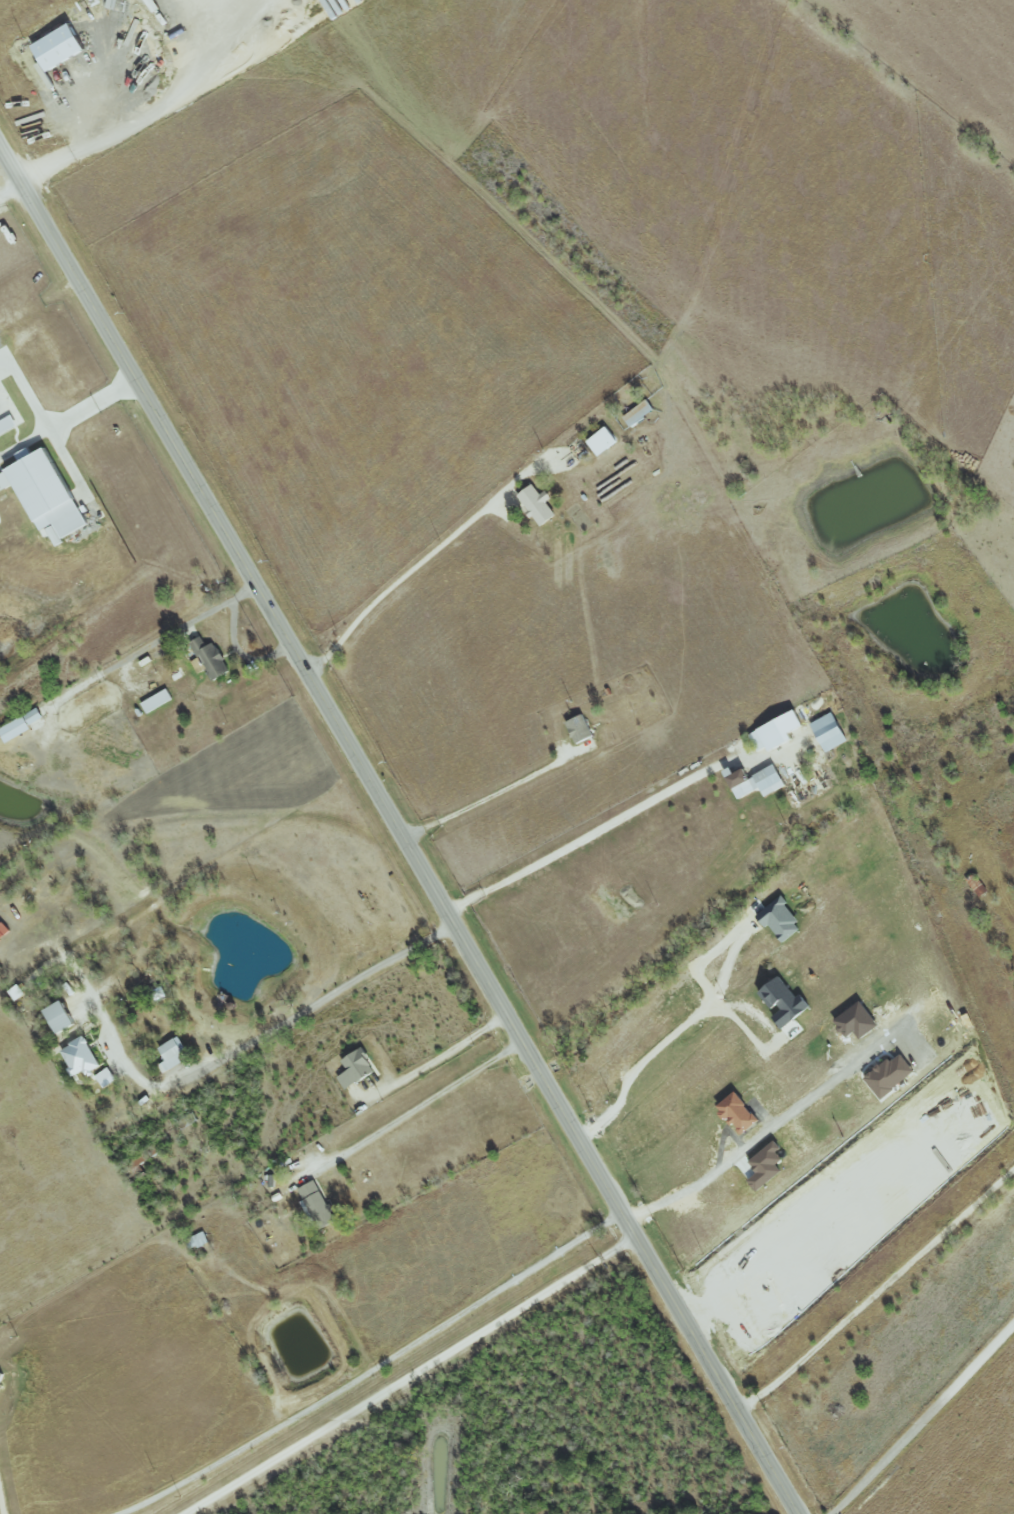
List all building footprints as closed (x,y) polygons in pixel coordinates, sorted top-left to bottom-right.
[(630,431),(654,412),(646,402),(622,421),(630,431)] [(617,447),(605,431),(586,445),(599,461),(617,447)] [(57,522),(45,533),(60,548),(71,537),(57,522)] [(193,644),(213,684),(230,675),(215,645),(206,650),(201,640),(193,644)] [(174,702),(168,691),(142,705),(148,716),(174,702)] [(768,751),(792,738),(788,732),(802,725),(794,709),(748,734),(757,751),(766,746),(768,751)] [(810,722),(824,752),(847,741),(833,711),(810,722)] [(576,743),(593,735),(582,713),(565,722),(576,743)] [(785,785),(774,764),(748,777),(743,768),(726,776),(737,798),(759,787),(763,795),(785,785)] [(803,926),(779,897),(758,914),(782,943),(803,926)] [(802,1029),(794,1018),(806,1008),(781,974),(758,991),(771,1008),(776,1004),(781,1010),(772,1016),(789,1039),(802,1029)] [(57,1039),(74,1030),(61,1006),(44,1015),(57,1039)] [(158,1052),(166,1065),(161,1068),(166,1076),(190,1062),(178,1040),(158,1052)] [(61,1053),(74,1082),(99,1070),(86,1041),(61,1053)] [(345,1091),(376,1074),(363,1052),(342,1063),(349,1075),(339,1080),(345,1091)] [(95,1080),(104,1092),(117,1084),(109,1071),(95,1080)] [(716,1106),(740,1135),(758,1120),(735,1091),(716,1106)] [(318,1232),(335,1225),(317,1183),(300,1190),(318,1232)]
